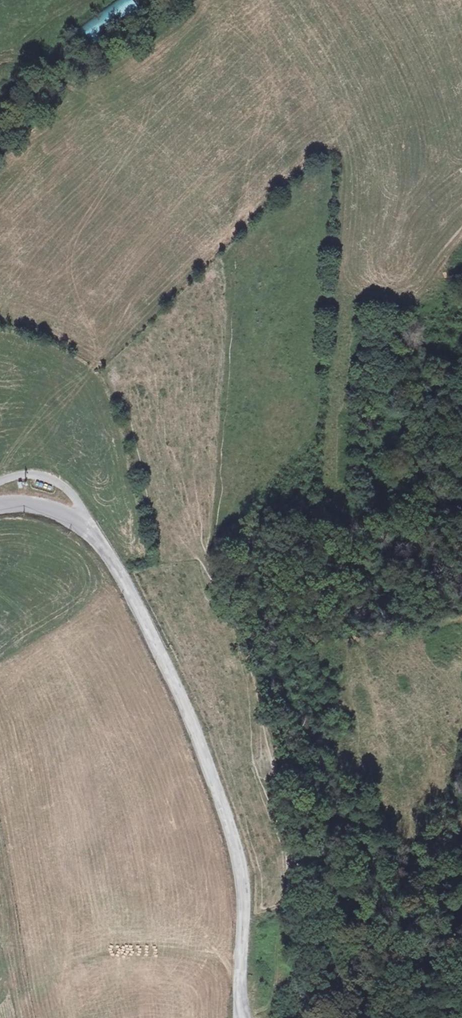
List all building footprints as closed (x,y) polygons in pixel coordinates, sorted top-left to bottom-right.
[(139,9),(134,0),(121,0),(78,26),(88,41),(139,9)]
